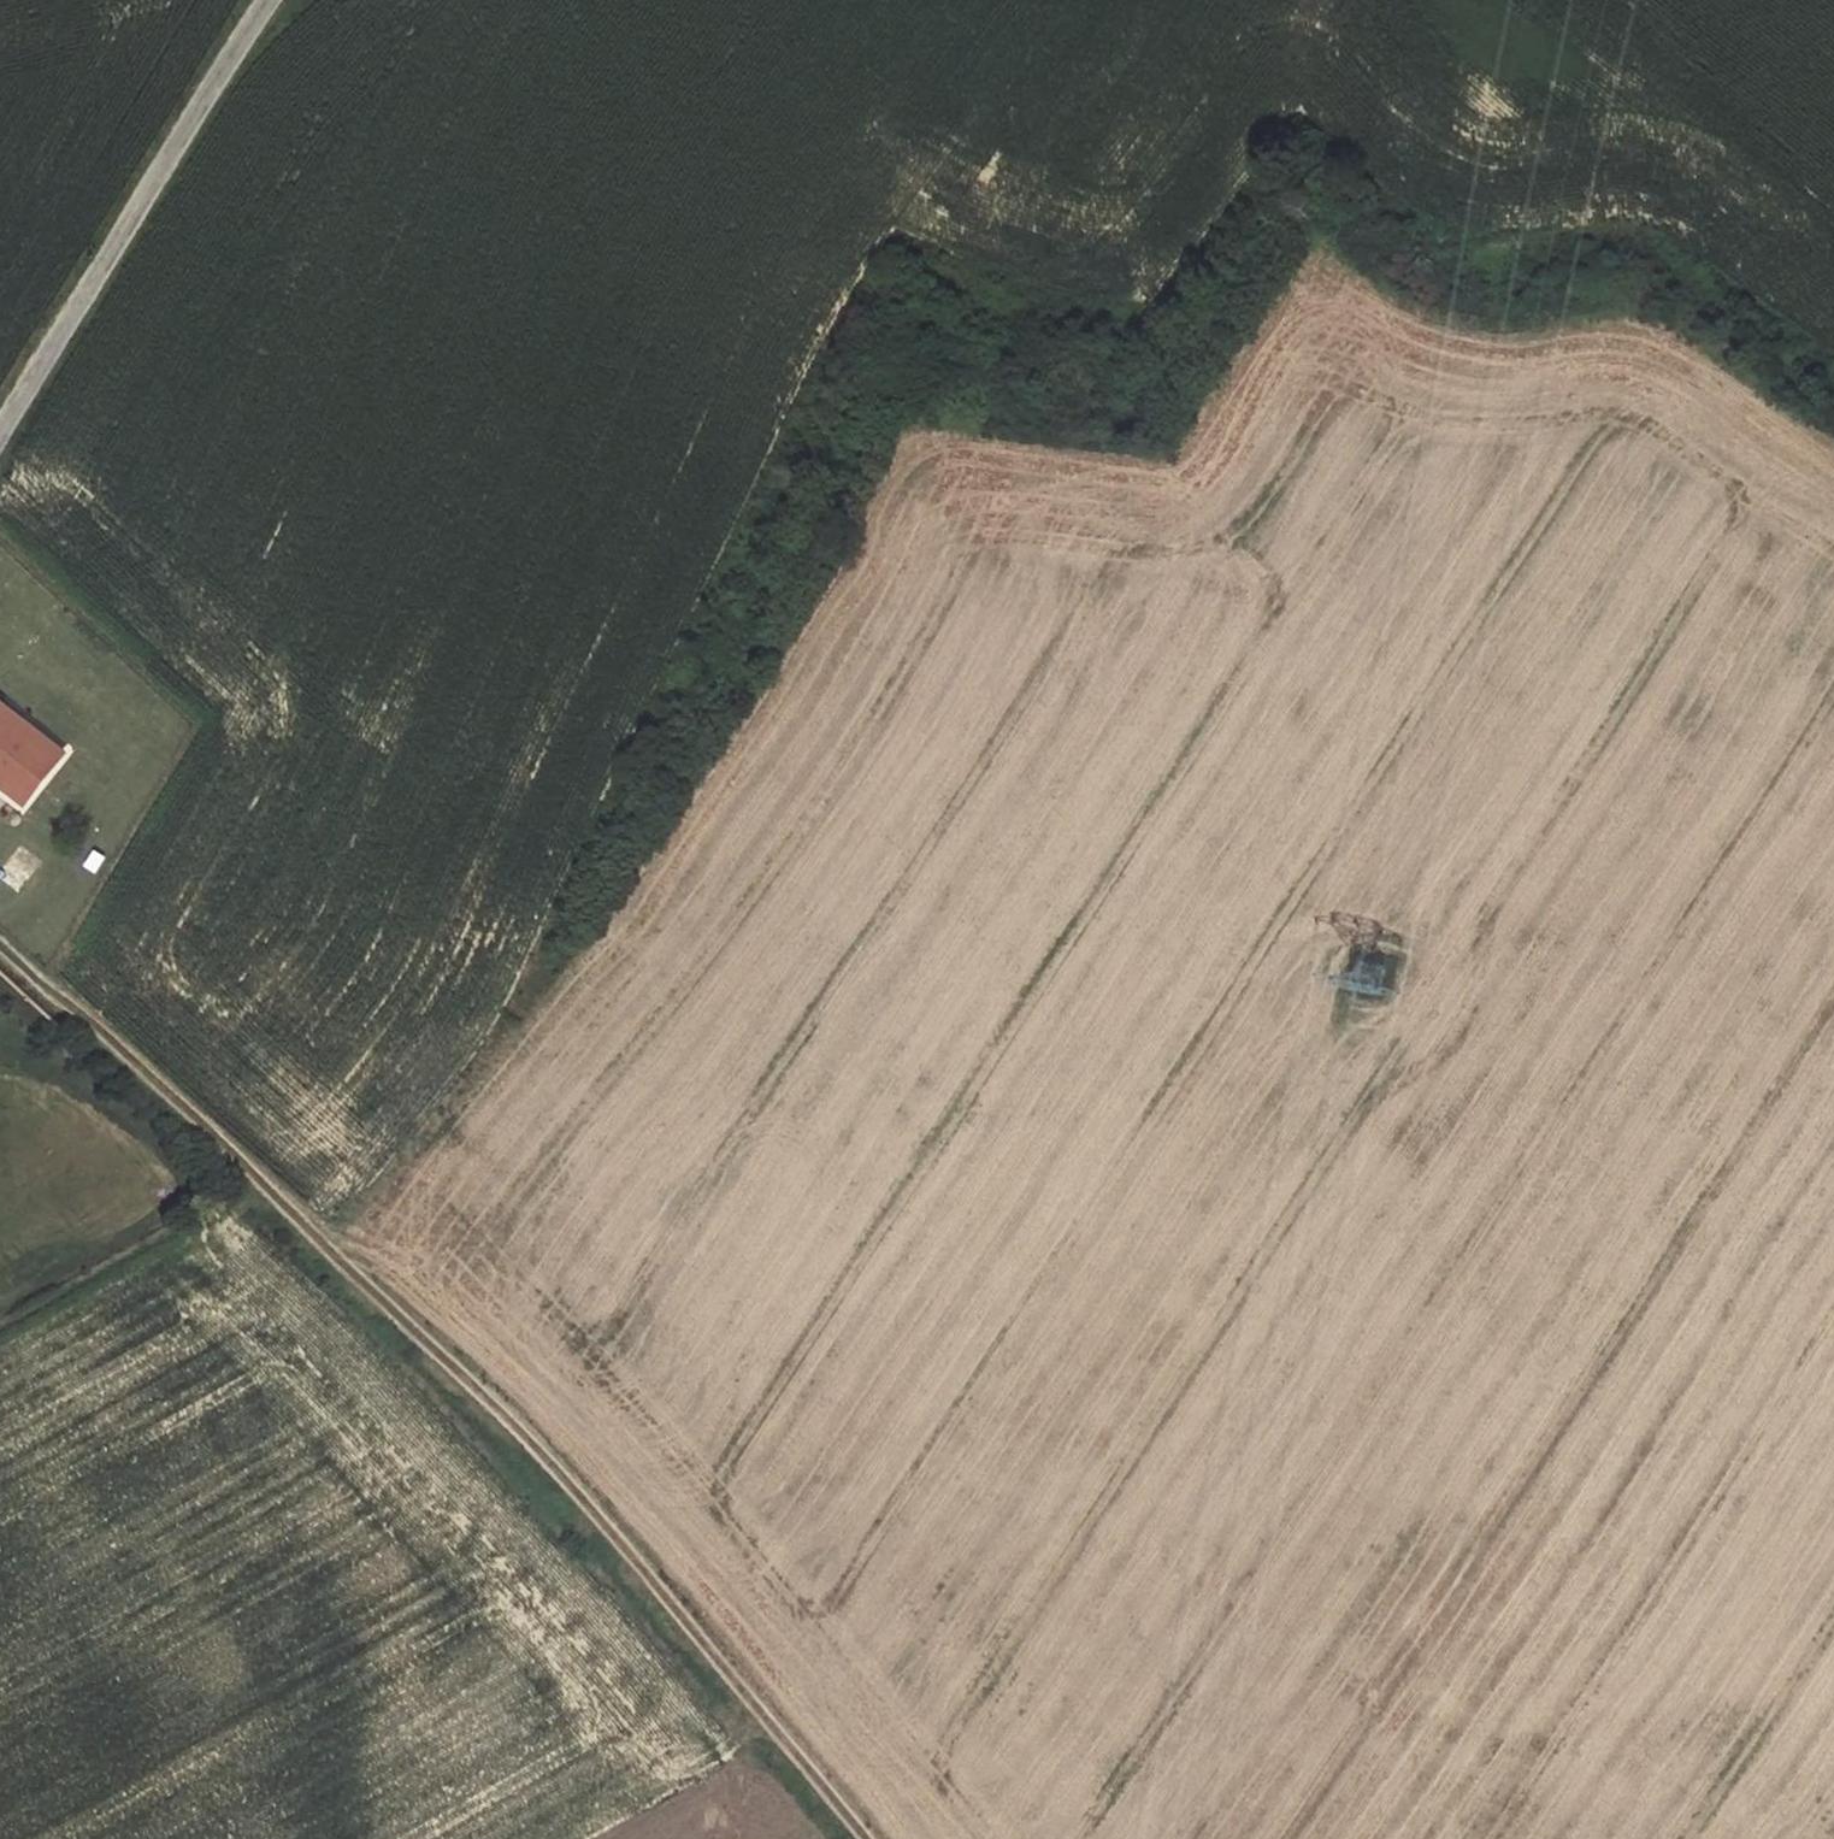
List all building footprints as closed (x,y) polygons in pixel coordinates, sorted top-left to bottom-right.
[(24,711),(0,693),(0,776),(26,796),(59,753),(17,720),(24,711)] [(67,743),(24,711),(17,720),(59,753),(67,743)]
